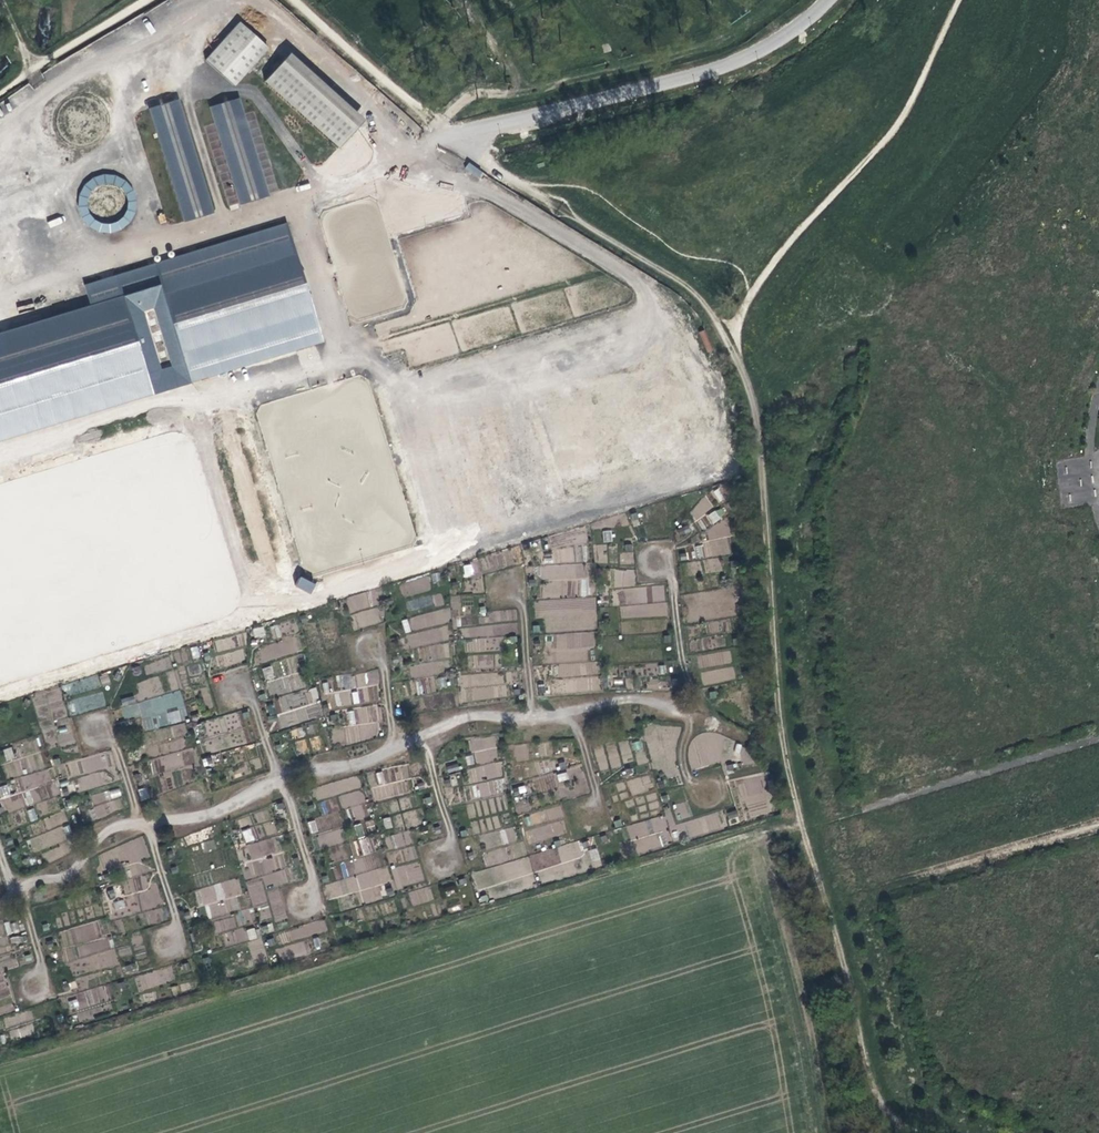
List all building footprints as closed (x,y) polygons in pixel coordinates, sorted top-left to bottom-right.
[(265,49),(233,20),(199,58),(231,87),(265,49)] [(257,82),(332,149),(358,120),(282,54),(257,82)] [(235,97),(204,106),(233,204),(264,195),(235,97)] [(175,98),(143,108),(178,219),(210,209),(175,98)] [(1087,140),(1098,149),(1098,125),(1087,140)] [(469,162),(464,169),(479,180),(484,173),(469,162)] [(73,189),(89,230),(98,226),(101,235),(143,219),(124,170),(73,189)] [(51,228),(63,222),(61,216),(48,222),(51,228)] [(324,353),(292,226),(83,279),(91,309),(0,332),(0,434),(324,353)] [(708,515),(713,523),(721,518),(715,510),(708,515)] [(463,576),(473,576),(473,564),(463,564),(463,576)] [(541,580),(585,578),(585,564),(540,565),(541,580)] [(580,596),(588,596),(587,578),(579,579),(580,596)] [(348,597),(357,628),(379,622),(370,590),(348,597)] [(433,596),(436,607),(445,604),(441,593),(433,596)] [(452,608),(402,618),(405,634),(407,634),(409,648),(417,647),(420,665),(410,667),(412,677),(433,673),(432,665),(440,663),(440,660),(450,658),(447,639),(454,638),(452,628),(463,626),(457,595),(450,597),(452,608)] [(536,611),(563,609),(562,599),(536,601),(536,611)] [(263,626),(253,629),(255,638),(265,636),(263,626)] [(576,659),(576,649),(595,649),(594,632),(555,633),(556,652),(568,651),(569,659),(576,659)] [(276,691),(302,689),(301,674),(290,675),(289,662),(263,663),(264,682),(275,681),(276,691)] [(558,676),(596,675),(595,662),(558,664),(558,676)] [(358,691),(351,692),(353,705),(380,700),(375,670),(355,674),(358,691)] [(338,690),(334,690),(336,707),(352,705),(349,674),(336,676),(338,690)] [(273,698),(279,726),(322,717),(316,688),(273,698)] [(134,696),(120,699),(124,719),(140,715),(143,730),(187,720),(181,691),(135,701),(134,696)] [(377,708),(347,708),(347,723),(377,724),(377,708)] [(317,724),(307,724),(307,733),(317,733),(317,724)] [(472,779),(503,775),(501,761),(497,761),(494,736),(471,739),(473,755),(466,756),(466,764),(483,763),(483,768),(471,769),(472,779)] [(5,761),(14,759),(11,747),(2,750),(5,761)] [(373,797),(409,795),(408,767),(376,769),(377,787),(373,788),(373,797)] [(57,795),(50,770),(0,784),(0,807),(1,812),(25,805),(21,794),(11,797),(10,793),(23,789),(28,804),(57,795)] [(566,772),(557,774),(558,782),(568,780),(566,772)] [(358,777),(332,783),(335,794),(339,793),(342,807),(364,802),(358,777)] [(472,782),(473,796),(504,794),(503,780),(472,782)] [(514,795),(527,792),(525,785),(512,788),(514,795)] [(147,788),(138,789),(140,800),(149,798),(147,788)] [(524,828),(528,843),(567,833),(560,806),(523,816),(526,827),(524,828)] [(30,822),(38,819),(34,808),(26,811),(30,822)] [(656,829),(665,827),(663,817),(654,819),(656,829)] [(311,833),(318,831),(314,820),(307,822),(311,833)] [(646,822),(628,825),(630,837),(648,834),(646,822)] [(362,823),(354,825),(357,838),(365,836),(362,823)] [(53,842),(64,837),(60,827),(36,838),(40,848),(53,842)] [(251,827),(242,831),(246,843),(256,840),(251,827)] [(501,831),(506,844),(517,840),(512,827),(501,831)] [(384,838),(389,850),(405,844),(401,832),(384,838)] [(579,841),(529,855),(530,860),(479,874),(480,878),(477,879),(479,888),(584,858),(579,841)] [(589,850),(591,860),(600,858),(597,847),(589,850)] [(422,884),(422,866),(393,867),(393,885),(422,884)] [(205,919),(240,910),(236,896),(243,894),(238,878),(197,889),(205,919)] [(264,880),(249,881),(250,906),(265,905),(264,880)] [(429,886),(408,893),(412,906),(433,899),(429,886)] [(123,900),(113,902),(116,910),(125,907),(123,900)] [(283,905),(272,907),(275,921),(286,919),(283,905)] [(215,932),(242,926),(240,915),(212,921),(215,932)] [(248,940),(257,938),(254,927),(245,930),(248,940)] [(233,930),(236,942),(246,940),(243,928),(233,930)]
